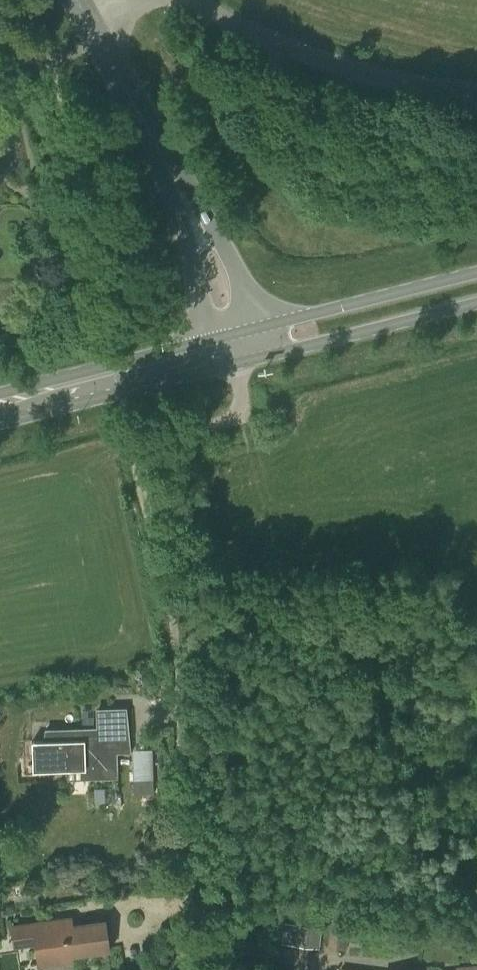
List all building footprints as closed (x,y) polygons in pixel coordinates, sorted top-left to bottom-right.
[(83,759),(84,777),(116,776),(115,751),(121,750),(121,734),(125,734),(123,710),(98,710),(98,729),(50,730),(51,741),(32,741),(33,767),(68,765),(68,760),(83,759)] [(153,782),(152,772),(133,773),(133,783),(153,782)] [(348,918),(332,917),(329,947),(345,948),(348,918)] [(66,919),(12,927),(14,937),(34,934),(38,962),(72,957),(71,952),(109,947),(105,921),(91,923),(91,926),(67,929),(66,919)]
